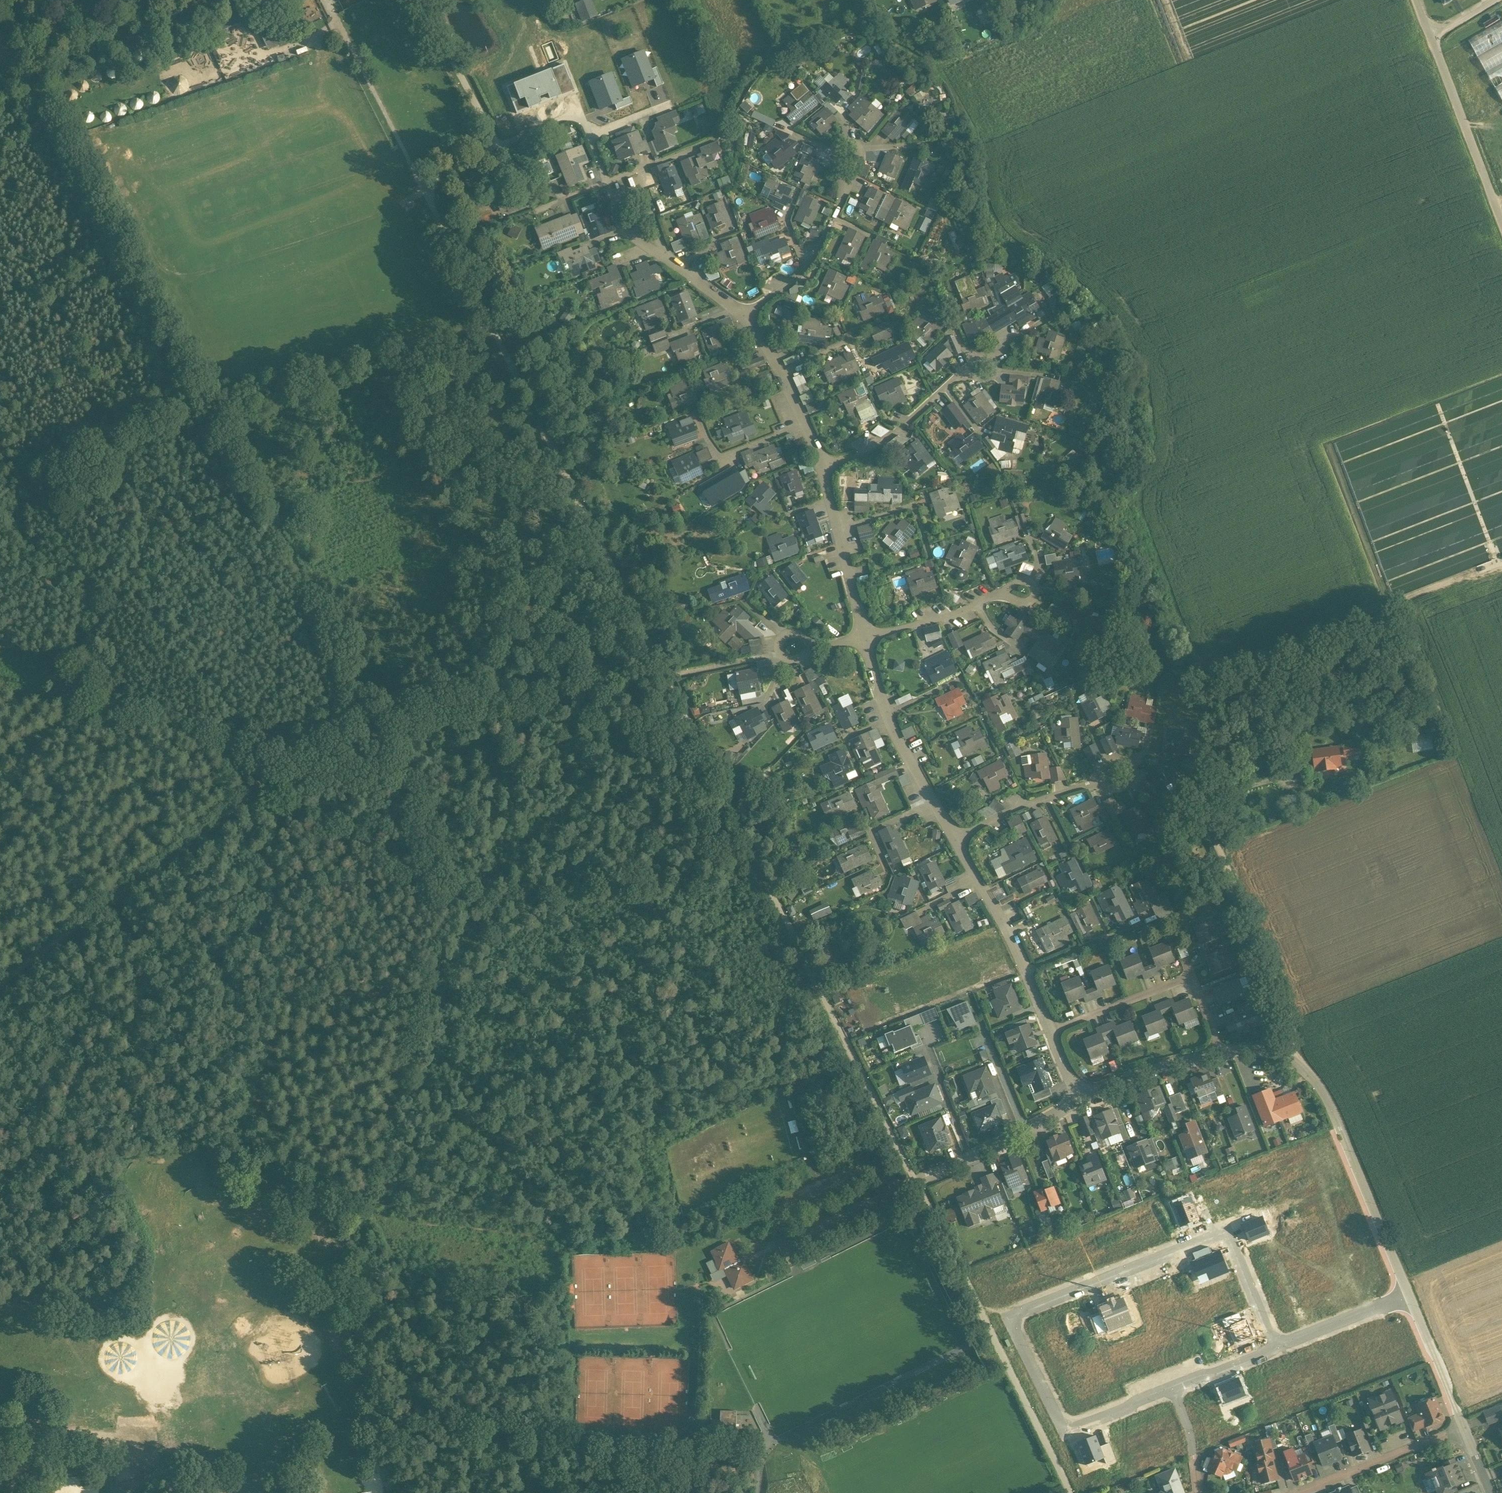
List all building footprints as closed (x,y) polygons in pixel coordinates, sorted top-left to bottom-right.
[(590,0),(588,0),(577,5),(584,23),(597,18),(590,0)] [(1470,40),(1501,97),(1501,22),(1470,40)] [(196,31),(185,36),(188,44),(199,40),(196,31)] [(245,35),(227,46),(231,52),(223,57),(231,69),(241,62),(244,66),(258,57),(245,35)] [(279,45),(276,37),(266,41),(269,49),(279,45)] [(643,52),(620,60),(629,88),(652,80),(643,52)] [(565,68),(506,89),(515,114),(574,94),(565,68)] [(610,74),(588,83),(599,112),(621,103),(610,74)] [(837,83),(832,88),(828,85),(823,90),(837,104),(842,99),(846,102),(851,96),(842,88),(847,83),(840,76),(835,81),(837,83)] [(172,92),(180,92),(180,77),(171,77),(172,92)] [(803,88),(785,103),(790,108),(791,107),(796,112),(788,118),(793,124),(818,104),(808,93),(806,94),(806,92),(803,88)] [(922,92),(914,97),(916,100),(924,95),(922,92)] [(862,94),(849,109),(854,114),(867,99),(862,94)] [(873,104),(867,99),(854,114),(851,117),(853,119),(857,119),(858,120),(857,122),(868,132),(882,115),(871,105),(873,104)] [(832,117),(838,113),(828,104),(824,108),(827,112),(813,124),(822,135),(837,123),(832,117)] [(896,116),(883,132),(889,137),(890,135),(893,138),(894,137),(897,139),(900,135),(904,139),(909,133),(905,129),(913,120),(907,115),(909,114),(904,110),(901,111),(896,116)] [(756,111),(753,118),(774,128),(777,122),(756,111)] [(674,112),(657,118),(659,124),(655,126),(656,128),(654,132),(652,133),(659,151),(675,145),(671,135),(672,132),(674,132),(672,125),(678,123),(674,112)] [(794,131),(781,125),(778,131),(791,137),(794,131)] [(632,128),(615,135),(618,141),(634,134),(632,128)] [(618,141),(612,143),(616,153),(620,152),(623,159),(642,152),(643,152),(640,144),(636,134),(634,134),(618,141)] [(789,141),(785,144),(779,137),(772,143),(773,144),(770,146),(769,146),(767,147),(767,149),(765,150),(767,153),(766,154),(767,155),(764,158),(764,160),(769,166),(772,163),(777,169),(796,154),(791,148),(796,144),(789,141)] [(645,142),(640,144),(643,152),(642,152),(643,155),(650,153),(647,145),(645,142)] [(653,143),(647,145),(650,153),(651,157),(658,154),(653,143)] [(718,143),(701,150),(703,156),(720,149),(718,143)] [(805,145),(803,152),(813,155),(815,147),(805,145)] [(580,148),(556,158),(568,187),(585,180),(579,166),(587,163),(580,148)] [(703,156),(697,158),(701,169),(708,167),(709,170),(717,167),(713,156),(722,153),(720,149),(703,156)] [(819,163),(805,157),(797,175),(804,178),(802,182),(809,185),(819,163)] [(893,161),(886,158),(881,170),(888,173),(887,175),(894,178),(902,160),(895,157),(893,161)] [(697,158),(690,161),(691,163),(684,166),(692,186),(699,184),(697,179),(704,177),(705,179),(712,176),(709,170),(708,167),(701,169),(697,158)] [(920,166),(913,163),(903,188),(910,191),(914,180),(921,183),(920,185),(928,188),(931,180),(930,180),(933,174),(926,171),(929,165),(922,162),(920,166)] [(661,166),(651,170),(653,175),(663,171),(661,166)] [(672,169),(665,172),(667,176),(660,179),(667,197),(674,194),(672,190),(679,187),(672,169)] [(730,176),(718,181),(721,188),(733,183),(730,176)] [(770,190),(773,184),(768,181),(762,195),(772,199),(775,192),(770,190)] [(791,192),(773,184),(770,190),(775,192),(772,199),(790,207),(793,200),(788,198),(791,192)] [(884,195),(871,189),(862,206),(869,210),(867,214),(873,217),(874,215),(885,221),(895,200),(884,195)] [(508,211),(503,200),(496,202),(500,214),(508,211)] [(915,210),(895,200),(885,221),(884,222),(891,225),(893,221),(900,224),(899,226),(905,229),(915,210)] [(811,206),(805,203),(797,221),(803,224),(805,220),(812,223),(820,205),(813,202),(811,206)] [(724,208),(717,211),(716,207),(708,209),(716,228),(723,225),(722,223),(729,220),(724,208)] [(596,210),(582,216),(590,234),(597,231),(595,227),(602,224),(596,210)] [(770,211),(766,213),(765,212),(760,213),(758,213),(757,213),(756,215),(751,217),(754,224),(756,223),(759,230),(754,231),(757,238),(780,229),(774,216),(772,217),(770,211)] [(569,216),(540,228),(542,232),(536,234),(540,245),(546,243),(548,248),(577,237),(576,235),(570,218),(569,216)] [(583,233),(576,216),(570,218),(576,235),(583,233)] [(707,239),(698,216),(691,219),(692,221),(686,223),(684,219),(677,222),(684,240),(686,245),(699,239),(700,241),(707,239)] [(900,224),(893,221),(891,225),(890,228),(896,231),(899,226),(900,224)] [(602,224),(595,227),(597,231),(590,234),(592,240),(603,235),(601,230),(603,229),(602,224)] [(864,236),(853,231),(851,237),(862,242),(864,236)] [(822,232),(813,232),(808,242),(817,242),(822,232)] [(851,237),(848,235),(838,257),(844,261),(842,264),(849,267),(852,262),(853,262),(854,259),(853,259),(862,242),(851,237)] [(769,240),(752,247),(754,252),(762,250),(762,249),(771,246),(769,240)] [(771,246),(762,249),(762,250),(767,263),(781,258),(783,263),(792,259),(790,254),(785,240),(771,246)] [(681,241),(671,245),(674,253),(684,249),(681,241)] [(737,242),(731,245),(730,242),(723,245),(725,252),(719,255),(724,268),(731,266),(730,263),(737,261),(738,265),(745,263),(737,242)] [(880,249),(873,246),(861,270),(868,273),(872,264),(885,271),(894,253),(887,250),(889,248),(882,244),(880,249)] [(570,248),(556,253),(559,259),(563,258),(563,257),(572,254),(570,248)] [(584,257),(581,250),(572,254),(563,257),(563,258),(565,264),(570,263),(572,269),(570,270),(573,277),(593,269),(592,264),(588,255),(584,257)] [(598,262),(594,250),(587,253),(588,255),(592,264),(598,262)] [(646,262),(635,267),(637,273),(647,270),(649,269),(646,262)] [(616,273),(614,266),(607,269),(609,276),(589,283),(592,290),(601,287),(603,294),(601,294),(604,301),(608,300),(611,306),(627,300),(624,293),(617,296),(615,289),(622,287),(619,280),(617,281),(614,274),(616,273)] [(637,273),(635,274),(638,281),(633,283),(636,290),(645,286),(654,283),(654,282),(651,276),(649,277),(647,270),(637,273)] [(715,270),(701,275),(711,282),(721,279),(719,274),(716,275),(715,270)] [(835,279),(829,276),(820,293),(827,297),(829,292),(836,295),(835,297),(841,301),(848,287),(841,284),(844,278),(837,274),(835,279)] [(723,284),(731,290),(735,284),(726,279),(723,284)] [(1014,286),(1012,287),(1008,279),(997,285),(1005,300),(1003,301),(1006,305),(999,309),(1008,324),(1017,319),(1020,325),(1033,317),(1032,315),(1040,310),(1030,294),(1022,299),(1014,286)] [(654,283),(645,286),(647,293),(659,289),(656,282),(654,282),(654,283)] [(798,285),(790,291),(791,296),(801,294),(800,289),(805,289),(805,284),(798,285)] [(983,289),(971,294),(969,287),(959,291),(962,298),(964,297),(967,303),(963,305),(965,312),(984,305),(981,298),(985,296),(983,289)] [(877,289),(859,298),(862,305),(858,307),(861,313),(872,308),(875,315),(884,310),(881,304),(879,305),(876,298),(880,296),(877,289)] [(695,317),(688,298),(680,301),(679,296),(670,299),(676,314),(679,322),(680,323),(681,322),(694,317),(695,317)] [(654,303),(636,310),(639,317),(643,316),(646,322),(643,323),(646,330),(660,325),(657,318),(664,315),(661,308),(657,310),(654,303)] [(791,320),(794,312),(780,306),(777,314),(791,320)] [(720,308),(710,312),(711,317),(722,313),(720,308)] [(1008,324),(999,309),(994,313),(1003,327),(1008,324)] [(934,314),(925,322),(920,317),(913,324),(918,330),(920,328),(925,333),(922,336),(927,342),(941,328),(936,323),(939,319),(934,314)] [(694,317),(681,322),(683,327),(696,322),(694,317)] [(731,317),(721,321),(725,331),(735,327),(731,317)] [(999,329),(992,317),(986,320),(987,322),(993,333),(999,329)] [(974,322),(964,326),(971,341),(978,338),(977,336),(986,333),(988,336),(993,333),(987,322),(986,320),(984,318),(975,324),(974,322)] [(820,322),(805,320),(804,327),(807,328),(806,335),(801,334),(800,341),(819,344),(820,337),(825,338),(826,330),(819,329),(820,322)] [(890,321),(874,329),(877,336),(874,338),(876,343),(893,336),(889,328),(893,327),(890,321)] [(646,330),(651,343),(665,338),(660,325),(646,330)] [(807,328),(804,327),(799,327),(798,334),(801,334),(806,335),(807,328)] [(718,329),(712,332),(711,330),(704,332),(711,351),(725,345),(718,329)] [(1058,334),(1050,332),(1047,341),(1041,339),(1037,351),(1044,353),(1045,351),(1051,353),(1050,357),(1057,360),(1064,339),(1057,337),(1058,334)] [(961,352),(954,336),(947,339),(948,342),(953,351),(955,356),(961,352)] [(665,338),(651,343),(655,354),(671,348),(670,346),(667,337),(665,338)] [(688,339),(670,346),(671,348),(672,353),(677,351),(679,357),(677,358),(680,365),(689,362),(687,355),(698,351),(695,344),(691,345),(688,339)] [(785,340),(775,345),(779,354),(789,350),(785,340)] [(942,345),(926,359),(938,371),(944,365),(943,363),(952,355),(950,354),(953,351),(948,342),(943,346),(942,345)] [(900,347),(882,356),(885,362),(889,360),(892,367),(910,359),(907,352),(903,354),(900,347)] [(853,354),(847,356),(850,363),(855,372),(860,369),(853,354)] [(796,356),(784,361),(787,366),(799,361),(796,356)] [(850,363),(846,365),(843,358),(825,366),(828,373),(833,371),(836,378),(833,379),(837,385),(857,376),(855,372),(850,363)] [(764,359),(742,367),(744,372),(766,364),(764,359)] [(726,365),(707,372),(710,379),(705,381),(708,388),(710,387),(713,392),(728,386),(724,374),(728,372),(726,365)] [(771,372),(759,376),(761,381),(773,376),(771,372)] [(803,375),(793,379),(797,388),(807,384),(803,375)] [(1028,377),(1011,375),(1011,382),(1021,384),(1028,384),(1028,377)] [(898,379),(880,387),(883,394),(879,396),(882,403),(889,400),(892,406),(906,400),(902,393),(900,394),(897,388),(902,386),(898,379)] [(1051,382),(1044,380),(1037,406),(1044,408),(1046,401),(1052,403),(1052,406),(1059,408),(1064,391),(1057,389),(1059,382),(1051,380),(1051,382)] [(1021,384),(1015,383),(1014,388),(1005,387),(1005,392),(1002,391),(1001,401),(1008,402),(1008,404),(1016,405),(1016,400),(1023,401),(1024,389),(1021,388),(1021,384)] [(684,384),(670,389),(672,396),(675,395),(677,402),(670,404),(673,412),(694,404),(691,397),(696,395),(693,388),(686,391),(684,384)] [(807,384),(797,388),(797,389),(801,398),(811,393),(807,384)] [(857,389),(839,397),(843,404),(847,402),(850,408),(848,409),(851,416),(860,412),(857,405),(868,400),(865,394),(860,396),(857,389)] [(991,399),(985,391),(975,398),(976,400),(982,396),(987,402),(991,399)] [(982,396),(976,400),(975,398),(964,406),(977,424),(988,416),(984,410),(990,406),(987,402),(982,396)] [(813,397),(803,402),(805,407),(815,402),(813,397)] [(815,402),(805,407),(807,411),(817,406),(815,402)] [(953,404),(943,411),(951,423),(961,415),(953,404)] [(746,413),(726,421),(728,428),(731,427),(733,434),(729,436),(731,443),(750,436),(747,429),(751,427),(746,413)] [(1027,426),(1000,419),(998,426),(996,425),(992,440),(999,442),(1013,445),(1015,438),(1023,441),(1027,426)] [(692,425),(681,429),(678,422),(669,426),(672,433),(674,432),(676,439),(672,440),(675,447),(693,440),(690,434),(695,432),(692,425)] [(877,430),(874,429),(871,433),(881,438),(889,432),(889,430),(879,425),(877,430)] [(725,437),(729,436),(733,434),(731,427),(728,428),(722,431),(725,437)] [(899,446),(907,440),(902,434),(894,440),(899,446)] [(972,437),(966,441),(961,435),(949,444),(954,450),(956,449),(965,460),(976,452),(977,453),(981,450),(972,437)] [(996,447),(988,437),(983,441),(990,451),(996,447)] [(932,461),(917,441),(906,450),(913,460),(907,464),(913,472),(919,467),(918,466),(923,461),(926,465),(932,461)] [(1013,445),(999,442),(997,449),(1011,453),(1013,445)] [(709,447),(696,453),(701,464),(714,458),(709,447)] [(754,455),(751,456),(754,463),(749,465),(750,467),(755,466),(757,470),(770,465),(772,469),(786,464),(782,455),(778,457),(777,454),(772,456),(770,449),(754,455)] [(752,450),(742,454),(747,466),(749,465),(754,463),(751,456),(754,455),(752,450)] [(694,454),(674,462),(677,469),(679,468),(682,475),(678,477),(681,484),(699,476),(696,469),(700,467),(694,454)] [(810,460),(799,465),(802,471),(813,467),(810,460)] [(733,470),(709,483),(713,490),(721,485),(725,491),(723,492),(727,499),(739,491),(736,485),(742,481),(738,475),(736,476),(733,470)] [(746,470),(738,475),(742,481),(744,486),(751,482),(746,470)] [(790,480),(789,475),(782,478),(789,496),(796,494),(795,491),(802,489),(797,477),(790,480)] [(889,479),(879,479),(879,486),(882,486),(881,493),(869,493),(869,501),(896,501),(896,494),(901,494),(901,487),(889,486),(889,479)] [(767,492),(761,487),(748,502),(753,507),(757,503),(762,508),(760,509),(766,514),(773,507),(768,502),(776,494),(770,489),(767,492)] [(946,490),(931,494),(939,517),(946,515),(945,511),(951,508),(952,511),(959,508),(955,494),(948,497),(946,490)] [(869,503),(856,502),(856,512),(869,512),(869,503)] [(812,510),(798,516),(800,521),(814,516),(812,510)] [(1024,514),(1018,516),(1022,528),(1028,526),(1024,514)] [(814,516),(800,521),(807,540),(821,534),(814,516)] [(1006,523),(1004,516),(990,521),(992,528),(995,527),(997,534),(993,536),(995,543),(1014,536),(1011,529),(1016,528),(1013,520),(1006,523)] [(1018,516),(1013,519),(1016,528),(1017,530),(1022,528),(1018,516)] [(1065,525),(1056,520),(1052,526),(1050,525),(1043,537),(1060,547),(1063,541),(1068,543),(1071,537),(1061,531),(1065,525)] [(897,528),(892,523),(884,533),(886,535),(885,536),(887,537),(883,541),(896,552),(912,534),(906,529),(909,526),(904,521),(897,528)] [(871,525),(858,528),(860,534),(872,531),(871,525)] [(872,531),(860,534),(861,540),(874,537),(872,531)] [(794,538),(783,542),(780,536),(771,539),(773,546),(775,545),(778,552),(773,554),(776,561),(794,554),(792,547),(796,545),(794,538)] [(964,541),(959,552),(952,549),(948,558),(955,562),(956,559),(962,562),(960,567),(967,570),(975,552),(969,549),(971,544),(964,541)] [(1023,546),(1004,552),(1006,559),(997,562),(1000,569),(1023,561),(1021,554),(1025,553),(1023,546)] [(824,554),(815,557),(817,563),(826,559),(824,554)] [(934,558),(925,561),(927,569),(936,566),(934,558)] [(763,559),(756,562),(759,569),(765,567),(763,559)] [(1079,560),(1059,563),(1061,570),(1056,571),(1057,579),(1069,577),(1070,584),(1080,582),(1079,575),(1076,575),(1075,568),(1080,568),(1079,560)] [(1032,575),(1034,566),(1023,562),(1021,572),(1032,575)] [(792,572),(789,568),(783,573),(796,589),(807,579),(798,568),(792,572)] [(932,573),(925,575),(923,569),(908,573),(911,580),(913,580),(915,586),(911,588),(913,595),(932,589),(929,582),(934,580),(932,573)] [(744,576),(721,584),(722,587),(711,591),(714,600),(725,597),(726,598),(749,590),(744,576)] [(775,582),(769,586),(766,582),(760,587),(772,603),(778,598),(781,602),(787,597),(775,582)] [(1065,601),(1060,607),(1054,603),(1050,609),(1054,612),(1050,618),(1066,629),(1070,623),(1066,620),(1070,614),(1072,616),(1077,610),(1065,601)] [(738,608),(730,617),(725,612),(718,619),(723,624),(725,622),(730,627),(727,631),(733,636),(746,621),(741,617),(744,613),(738,608)] [(1035,624),(1020,613),(1015,620),(1012,617),(1007,624),(1010,626),(1006,633),(1014,639),(1018,638),(1023,631),(1028,634),(1035,624)] [(1048,633),(1035,624),(1028,634),(1038,642),(1042,636),(1045,638),(1048,633)] [(939,626),(926,629),(929,641),(942,637),(939,626)] [(962,645),(956,632),(949,636),(955,648),(962,645)] [(983,635),(965,644),(968,651),(973,649),(976,655),(994,647),(990,640),(986,642),(983,635)] [(1045,638),(1042,636),(1038,642),(1029,654),(1041,662),(1042,660),(1050,665),(1061,649),(1045,638)] [(751,651),(750,651),(751,656),(765,653),(763,644),(750,646),(751,651)] [(929,644),(918,650),(922,657),(932,651),(929,644)] [(946,652),(926,662),(930,668),(932,667),(935,674),(931,676),(934,682),(952,674),(948,667),(953,665),(946,652)] [(1002,656),(984,664),(988,671),(992,669),(995,676),(993,677),(996,683),(1005,679),(1002,673),(1013,668),(1010,661),(1005,663),(1002,656)] [(1033,673),(1025,656),(1017,660),(1016,658),(1010,661),(1013,668),(1016,674),(1022,671),(1025,676),(1033,673)] [(757,661),(758,668),(773,666),(772,659),(757,661)] [(894,669),(904,671),(906,661),(896,659),(894,669)] [(819,678),(814,668),(809,670),(815,681),(819,678)] [(1013,668),(1002,673),(1005,679),(1016,674),(1013,668)] [(756,670),(737,674),(740,690),(742,701),(757,698),(757,697),(761,696),(756,670)] [(815,681),(809,670),(805,672),(810,683),(815,681)] [(1111,682),(1106,684),(1109,693),(1114,692),(1111,682)] [(812,690),(805,694),(803,689),(796,693),(805,710),(811,707),(816,716),(822,712),(812,690)] [(796,706),(788,690),(782,693),(787,702),(791,709),(796,706)] [(1099,704),(1093,691),(1086,695),(1089,701),(1083,705),(1091,721),(1098,718),(1098,719),(1105,715),(1101,707),(1102,706),(1101,704),(1099,704)] [(955,692),(937,700),(940,707),(944,705),(947,711),(945,712),(948,719),(962,713),(959,706),(965,703),(961,694),(957,696),(955,692)] [(899,705),(914,699),(912,694),(897,700),(899,705)] [(848,695),(839,699),(841,704),(835,707),(845,729),(859,723),(850,705),(852,704),(848,695)] [(1006,696),(1001,698),(1000,695),(991,699),(993,704),(987,707),(996,724),(1002,721),(1000,717),(1006,714),(1007,716),(1010,715),(1012,719),(1016,717),(1006,696)] [(1146,699),(1132,696),(1130,703),(1133,704),(1131,711),(1126,710),(1125,717),(1144,721),(1146,714),(1150,715),(1152,708),(1145,706),(1146,699)] [(1159,702),(1146,699),(1145,706),(1152,708),(1150,715),(1146,714),(1144,721),(1155,723),(1159,702)] [(787,702),(774,708),(786,732),(793,729),(792,727),(798,724),(791,709),(787,702)] [(754,712),(736,720),(739,727),(744,725),(747,731),(745,732),(748,739),(757,735),(754,728),(765,723),(761,716),(757,718),(754,712)] [(907,714),(897,718),(901,728),(911,723),(907,714)] [(1073,724),(1072,719),(1062,720),(1063,727),(1056,728),(1057,743),(1065,742),(1065,739),(1072,739),(1072,744),(1079,743),(1077,723),(1073,724)] [(830,726),(813,734),(816,741),(818,740),(821,747),(832,742),(829,735),(834,733),(830,726)] [(902,730),(906,739),(917,735),(913,726),(902,730)] [(980,731),(973,734),(970,728),(956,734),(960,741),(962,740),(965,746),(960,748),(964,755),(981,747),(982,749),(987,747),(980,731)] [(1140,733),(1121,728),(1118,743),(1132,746),(1134,739),(1139,740),(1140,733)] [(1183,731),(1169,729),(1168,737),(1170,737),(1170,744),(1165,744),(1164,751),(1186,753),(1187,746),(1189,746),(1190,739),(1183,738),(1183,731)] [(874,744),(872,742),(868,744),(864,735),(850,741),(854,749),(858,747),(863,758),(861,758),(864,762),(865,762),(868,768),(881,762),(881,761),(882,760),(880,756),(879,756),(877,753),(878,752),(877,751),(876,749),(876,747),(875,745),(874,744)] [(1414,742),(1414,750),(1432,750),(1432,736),(1420,735),(1420,743),(1414,742)] [(1111,736),(1101,741),(1107,754),(1117,749),(1111,736)] [(1017,740),(1006,745),(1012,759),(1021,755),(1019,752),(1022,750),(1017,740)] [(1096,744),(1085,749),(1091,762),(1102,756),(1096,744)] [(1359,744),(1344,747),(1346,755),(1361,753),(1359,744)] [(1338,748),(1313,751),(1315,766),(1315,768),(1318,768),(1318,772),(1329,770),(1335,769),(1335,766),(1341,765),(1340,762),(1338,748)] [(844,750),(830,756),(833,763),(825,767),(828,774),(832,772),(835,778),(833,779),(836,786),(845,782),(842,776),(846,774),(853,771),(853,770),(850,764),(846,766),(842,759),(847,757),(844,750)] [(1297,750),(1284,752),(1286,765),(1298,763),(1297,750)] [(1038,755),(1031,756),(1032,763),(1024,764),(1026,779),(1034,778),(1034,776),(1041,775),(1041,779),(1049,778),(1048,769),(1046,759),(1039,760),(1038,755)] [(1032,763),(1031,756),(1023,757),(1024,764),(1032,763)] [(1167,774),(1161,763),(1154,767),(1157,771),(1150,775),(1160,792),(1167,788),(1164,784),(1170,780),(1171,782),(1178,779),(1173,770),(1167,774)] [(996,764),(979,772),(982,779),(986,777),(990,783),(987,784),(991,791),(1000,787),(997,780),(1007,775),(1004,768),(1000,770),(996,764)] [(1059,767),(1051,769),(1053,778),(1053,782),(1065,780),(1059,767)] [(893,768),(875,776),(877,781),(879,780),(880,783),(897,776),(893,768)] [(855,769),(853,770),(853,771),(846,774),(849,780),(858,776),(855,769)] [(909,773),(899,777),(903,786),(912,782),(909,773)] [(1141,783),(1148,790),(1152,785),(1145,778),(1141,783)] [(877,788),(874,782),(856,790),(863,806),(868,804),(874,819),(888,813),(877,788)] [(850,793),(823,806),(827,814),(831,812),(834,817),(840,814),(851,809),(848,802),(853,800),(850,793)] [(1114,797),(1104,802),(1109,813),(1119,808),(1114,797)] [(1140,800),(1134,804),(1133,801),(1126,805),(1129,811),(1123,815),(1134,836),(1147,830),(1149,834),(1156,831),(1140,800)] [(993,805),(991,803),(988,807),(997,814),(1007,809),(996,801),(993,805)] [(1093,809),(1089,802),(1072,811),(1075,818),(1079,816),(1082,822),(1080,823),(1084,830),(1093,825),(1089,819),(1100,813),(1097,807),(1093,809)] [(1119,808),(1109,813),(1112,818),(1122,813),(1119,808)] [(1033,813),(1039,821),(1045,818),(1038,809),(1033,813)] [(1026,820),(1031,818),(1028,811),(1023,813),(1026,820)] [(1019,816),(1009,821),(1016,836),(1026,830),(1019,816)] [(854,821),(837,829),(840,836),(835,838),(838,844),(864,833),(862,828),(858,828),(854,821)] [(1047,822),(1041,825),(1039,821),(1032,824),(1041,842),(1047,839),(1049,843),(1056,840),(1047,822)] [(890,827),(880,832),(883,837),(889,833),(892,832),(890,827)] [(1106,832),(1089,841),(1092,848),(1096,845),(1099,852),(1117,843),(1114,836),(1109,839),(1106,832)] [(891,838),(889,833),(883,837),(891,854),(897,851),(899,856),(906,853),(898,835),(891,838)] [(1026,839),(1006,849),(1009,856),(1002,859),(1002,864),(994,868),(999,877),(1036,859),(1026,839)] [(864,854),(861,848),(839,858),(845,871),(871,859),(868,852),(864,854)] [(897,851),(891,854),(895,863),(901,860),(899,856),(897,851)] [(934,862),(921,869),(933,893),(940,890),(939,888),(945,885),(945,884),(944,882),(934,862)] [(1082,876),(1077,865),(1070,868),(1068,864),(1061,867),(1067,878),(1060,881),(1065,890),(1071,887),(1070,885),(1077,882),(1081,891),(1088,887),(1082,876)] [(1041,870),(1026,877),(1031,889),(1044,882),(1042,878),(1045,877),(1041,870)] [(871,873),(853,881),(856,888),(861,886),(864,892),(882,884),(879,877),(874,879),(871,873)] [(1087,873),(1082,876),(1088,887),(1093,885),(1087,873)] [(954,877),(944,882),(945,884),(945,885),(947,888),(957,883),(954,877)] [(917,882),(904,878),(903,880),(896,878),(890,896),(897,899),(898,896),(905,899),(903,903),(910,906),(917,887),(915,887),(917,882)] [(1118,887),(1098,896),(1108,916),(1115,913),(1114,911),(1120,908),(1126,919),(1132,915),(1118,887)] [(1148,887),(1135,893),(1144,911),(1150,908),(1148,903),(1155,900),(1148,887)] [(980,901),(976,892),(966,897),(970,906),(980,901)] [(1183,902),(1180,894),(1174,897),(1178,905),(1183,902)] [(1001,900),(1002,904),(1014,899),(1012,895),(1001,900)] [(1053,897),(1045,901),(1048,906),(1056,902),(1053,897)] [(890,903),(882,899),(878,906),(887,910),(890,903)] [(947,901),(938,906),(940,911),(946,909),(950,907),(947,901)] [(829,902),(811,910),(815,920),(833,912),(829,902)] [(961,906),(954,910),(952,905),(950,907),(946,909),(958,933),(964,930),(965,932),(972,928),(961,906)] [(1089,906),(1071,916),(1080,935),(1086,932),(1085,930),(1098,924),(1089,906)] [(915,910),(900,918),(901,920),(905,928),(913,925),(921,920),(915,910)] [(1155,915),(1146,918),(1148,924),(1158,920),(1155,915)] [(921,920),(913,925),(916,931),(918,930),(921,936),(919,938),(923,944),(945,933),(938,920),(931,923),(928,917),(921,920)] [(1061,920),(1043,929),(1047,936),(1051,934),(1054,940),(1052,941),(1055,948),(1068,941),(1065,935),(1072,932),(1069,925),(1064,927),(1061,920)] [(1213,920),(1195,927),(1200,942),(1202,945),(1205,944),(1220,938),(1213,920)] [(1051,934),(1047,936),(1053,949),(1055,948),(1052,941),(1054,940),(1051,934)] [(1200,942),(1195,944),(1198,953),(1208,950),(1205,944),(1202,945),(1200,942)] [(1168,943),(1150,950),(1155,965),(1157,968),(1160,967),(1175,961),(1168,943)] [(1210,955),(1206,957),(1208,960),(1213,975),(1232,968),(1224,949),(1210,955)] [(1208,950),(1198,953),(1202,962),(1208,960),(1206,957),(1210,955),(1208,950)] [(1138,954),(1120,962),(1127,980),(1142,974),(1145,973),(1144,969),(1138,954)] [(1157,968),(1155,965),(1150,967),(1153,976),(1162,972),(1160,967),(1157,968)] [(1109,966),(1091,973),(1097,988),(1098,991),(1102,990),(1116,984),(1109,966)] [(1150,967),(1144,969),(1145,973),(1142,974),(1144,980),(1153,976),(1150,967)] [(1220,1005),(1253,992),(1246,975),(1214,988),(1220,1005)] [(1080,977),(1062,985),(1069,1003),(1083,997),(1087,996),(1085,992),(1080,977)] [(992,986),(995,992),(1009,986),(1006,980),(992,986)] [(1001,1006),(995,1008),(999,1019),(1022,1009),(1019,1003),(1018,1003),(1016,999),(1017,997),(1012,985),(1009,986),(995,992),(1001,1006)] [(1098,991),(1097,988),(1091,990),(1095,999),(1104,995),(1102,990),(1098,991)] [(1091,990),(1085,992),(1087,996),(1083,997),(1086,1003),(1095,999),(1091,990)] [(1173,999),(1164,1003),(1167,1012),(1173,1010),(1172,1006),(1175,1005),(1173,999)] [(1175,1005),(1172,1006),(1173,1010),(1179,1024),(1197,1017),(1190,999),(1175,1005)] [(1237,1006),(1239,1013),(1253,1008),(1254,1008),(1256,1007),(1253,999),(1237,1006)] [(959,1034),(976,1027),(966,1003),(946,1012),(959,1034)] [(1164,1003),(1155,1006),(1157,1012),(1160,1011),(1162,1014),(1167,1012),(1164,1003)] [(1239,1013),(1225,1019),(1229,1029),(1236,1026),(1238,1032),(1240,1032),(1244,1031),(1245,1031),(1247,1032),(1253,1030),(1254,1028),(1253,1027),(1260,1024),(1258,1019),(1265,1016),(1261,1005),(1256,1007),(1254,1008),(1253,1008),(1239,1013)] [(1157,1012),(1142,1018),(1150,1036),(1168,1029),(1162,1014),(1160,1011),(1157,1012)] [(1011,1032),(1012,1031),(1028,1025),(1026,1019),(1009,1026),(1011,1032)] [(1114,1022),(1105,1026),(1109,1035),(1114,1033),(1113,1029),(1117,1028),(1114,1022)] [(1117,1028),(1113,1029),(1114,1033),(1120,1047),(1138,1040),(1131,1022),(1117,1028)] [(1015,1041),(1019,1052),(1036,1045),(1028,1025),(1012,1031),(1012,1032),(1006,1035),(1010,1043),(1015,1041)] [(919,1043),(911,1026),(884,1037),(892,1054),(919,1043)] [(1105,1026),(1096,1029),(1098,1035),(1102,1034),(1103,1037),(1109,1035),(1105,1026)] [(1098,1035),(1084,1041),(1091,1059),(1109,1052),(1103,1037),(1102,1034),(1098,1035)] [(924,1059),(902,1067),(909,1083),(930,1074),(924,1059)] [(1042,1059),(1018,1069),(1022,1080),(1030,1077),(1036,1092),(1036,1093),(1049,1087),(1053,1086),(1042,1059)] [(986,1068),(964,1076),(968,1086),(973,1084),(979,1099),(996,1092),(986,1068)] [(1209,1074),(1192,1081),(1198,1098),(1215,1092),(1215,1091),(1211,1080),(1209,1074)] [(1224,1094),(1217,1078),(1211,1080),(1215,1091),(1215,1092),(1217,1097),(1224,1094)] [(934,1087),(907,1098),(912,1113),(940,1102),(934,1087)] [(1036,1093),(1036,1092),(1032,1093),(1035,1102),(1052,1095),(1049,1087),(1036,1093)] [(1158,1088),(1141,1094),(1142,1097),(1145,1105),(1148,1111),(1152,1109),(1157,1112),(1160,1106),(1164,1105),(1158,1088)] [(1278,1100),(1275,1101),(1273,1095),(1270,1090),(1254,1096),(1265,1126),(1285,1118),(1278,1100)] [(1281,1092),(1273,1095),(1275,1101),(1278,1100),(1283,1097),(1281,1092)] [(1180,1093),(1169,1097),(1172,1105),(1172,1104),(1176,1114),(1187,1110),(1180,1093)] [(1283,1097),(1278,1100),(1285,1118),(1288,1117),(1291,1124),(1302,1119),(1300,1113),(1302,1112),(1294,1093),(1283,1097)] [(1142,1097),(1136,1099),(1140,1107),(1145,1105),(1142,1097)] [(1172,1105),(1165,1107),(1171,1122),(1178,1120),(1176,1114),(1172,1104),(1172,1105)] [(995,1105),(973,1114),(980,1132),(1002,1123),(995,1105)] [(1254,1130),(1245,1106),(1236,1109),(1238,1115),(1229,1119),(1238,1141),(1247,1138),(1245,1134),(1246,1134),(1254,1130)] [(1111,1110),(1095,1116),(1097,1122),(1096,1123),(1101,1134),(1102,1134),(1104,1140),(1120,1134),(1121,1134),(1118,1126),(1111,1110)] [(1088,1117),(1080,1120),(1087,1137),(1094,1134),(1088,1117)] [(951,1144),(940,1118),(919,1127),(930,1153),(951,1144)] [(1195,1123),(1194,1122),(1186,1125),(1189,1133),(1180,1136),(1189,1159),(1207,1152),(1195,1123)] [(1130,1140),(1124,1124),(1118,1126),(1121,1134),(1120,1134),(1124,1143),(1130,1140)] [(797,1134),(800,1148),(810,1146),(807,1132),(797,1134)] [(1052,1140),(1048,1142),(1051,1149),(1054,1158),(1055,1160),(1065,1156),(1064,1153),(1072,1150),(1066,1135),(1058,1138),(1057,1136),(1051,1139),(1052,1140)] [(1159,1155),(1152,1138),(1146,1141),(1153,1157),(1159,1155)] [(1146,1141),(1129,1148),(1137,1168),(1154,1161),(1153,1157),(1146,1141)] [(1054,1158),(1051,1149),(1045,1151),(1049,1160),(1054,1158)] [(1012,1162),(1002,1166),(1008,1181),(1010,1188),(1011,1188),(1021,1184),(1020,1180),(1027,1177),(1018,1155),(1010,1158),(1012,1162)] [(1096,1155),(1088,1158),(1090,1163),(1080,1167),(1088,1185),(1105,1178),(1096,1155)] [(1179,1156),(1163,1162),(1167,1170),(1183,1164),(1179,1156)] [(1049,1160),(1052,1168),(1058,1166),(1055,1160),(1054,1158),(1049,1160)] [(1052,1168),(1049,1160),(1042,1162),(1049,1179),(1055,1177),(1052,1168)] [(998,1173),(992,1175),(995,1183),(1001,1181),(998,1173)] [(964,1196),(958,1198),(969,1227),(979,1223),(979,1222),(985,1220),(995,1216),(993,1208),(1004,1204),(995,1183),(992,1175),(992,1174),(982,1179),(985,1188),(982,1189),(982,1188),(976,1190),(977,1191),(974,1192),(973,1190),(964,1194),(964,1196)] [(1010,1188),(1008,1181),(1002,1184),(1008,1199),(1009,1200),(1015,1198),(1011,1188),(1010,1188)] [(1043,1190),(1035,1193),(1042,1211),(1047,1209),(1048,1209),(1049,1213),(1056,1211),(1055,1207),(1055,1206),(1060,1204),(1053,1188),(1046,1191),(1046,1192),(1044,1193),(1043,1190)] [(1124,1190),(1127,1200),(1136,1198),(1133,1188),(1124,1190)] [(1193,1206),(1204,1201),(1199,1190),(1188,1195),(1190,1199),(1193,1206)] [(1190,1199),(1174,1205),(1182,1226),(1198,1220),(1193,1206),(1190,1199)] [(951,1209),(944,1212),(947,1221),(951,1220),(952,1222),(956,1221),(955,1218),(951,1209)] [(1140,1243),(1163,1234),(1154,1211),(1130,1220),(1132,1224),(1139,1241),(1140,1243)] [(1263,1218),(1243,1226),(1249,1241),(1269,1233),(1263,1218)] [(1127,1246),(1139,1241),(1132,1224),(1120,1229),(1127,1246)] [(739,1265),(729,1244),(711,1252),(720,1270),(724,1267),(735,1289),(752,1280),(744,1263),(739,1265)] [(1213,1254),(1209,1247),(1193,1254),(1196,1261),(1213,1254)] [(1196,1261),(1192,1263),(1198,1277),(1207,1273),(1210,1279),(1228,1272),(1220,1251),(1213,1254),(1196,1261)] [(712,1259),(706,1263),(712,1273),(718,1270),(712,1259)] [(1220,1291),(1217,1283),(1203,1289),(1206,1296),(1211,1294),(1220,1291)] [(1124,1301),(1103,1309),(1110,1331),(1131,1323),(1124,1301)] [(1242,1321),(1239,1313),(1222,1320),(1225,1328),(1231,1326),(1231,1325),(1242,1321)] [(158,1319),(152,1352),(182,1358),(188,1325),(158,1319)] [(1242,1321),(1231,1325),(1231,1326),(1238,1343),(1255,1337),(1248,1319),(1242,1321)] [(134,1344),(105,1344),(104,1371),(133,1372),(134,1344)] [(1239,1379),(1220,1387),(1224,1399),(1226,1402),(1245,1395),(1239,1379)] [(1391,1392),(1369,1401),(1380,1429),(1402,1420),(1391,1392)] [(1216,1393),(1209,1395),(1215,1410),(1214,1410),(1215,1412),(1222,1409),(1219,1401),(1216,1393)] [(1224,1399),(1219,1401),(1222,1409),(1225,1417),(1230,1415),(1226,1402),(1224,1399)] [(1435,1399),(1418,1405),(1421,1414),(1417,1415),(1422,1428),(1426,1427),(1443,1420),(1443,1418),(1442,1415),(1441,1414),(1435,1399)] [(1493,1410),(1496,1415),(1501,1413),(1501,1411),(1500,1407),(1493,1410)] [(1493,1410),(1484,1413),(1489,1424),(1501,1418),(1501,1413),(1496,1415),(1493,1410)] [(737,1411),(721,1411),(721,1421),(713,1420),(713,1430),(734,1431),(734,1424),(736,1424),(737,1411)] [(1417,1415),(1408,1419),(1413,1432),(1422,1428),(1417,1415)] [(1374,1438),(1367,1421),(1360,1424),(1362,1429),(1367,1441),(1374,1438)] [(1341,1441),(1335,1424),(1329,1427),(1333,1437),(1333,1436),(1336,1443),(1341,1441)] [(1362,1429),(1346,1436),(1354,1457),(1371,1451),(1367,1441),(1362,1429)] [(1277,1449),(1273,1431),(1266,1433),(1268,1440),(1269,1440),(1271,1450),(1277,1449)] [(1311,1434),(1305,1436),(1309,1446),(1312,1453),(1317,1451),(1314,1444),(1315,1444),(1311,1434)] [(1245,1435),(1229,1442),(1231,1448),(1246,1442),(1245,1435)] [(1096,1436),(1077,1443),(1086,1466),(1104,1458),(1105,1458),(1100,1447),(1096,1436)] [(1333,1437),(1324,1440),(1333,1462),(1342,1459),(1336,1443),(1333,1436),(1333,1437)] [(1268,1440),(1254,1444),(1259,1463),(1250,1465),(1250,1466),(1258,1464),(1263,1483),(1277,1479),(1272,1460),(1274,1460),(1271,1450),(1269,1440),(1268,1440)] [(1315,1444),(1314,1444),(1317,1451),(1323,1466),(1333,1462),(1324,1440),(1315,1444)] [(1110,1443),(1100,1447),(1105,1458),(1104,1458),(1107,1464),(1116,1460),(1110,1443)] [(1312,1453),(1309,1446),(1301,1449),(1304,1455),(1305,1455),(1309,1465),(1315,1463),(1312,1453)] [(1223,1450),(1217,1452),(1209,1471),(1221,1477),(1223,1473),(1226,1474),(1230,1472),(1232,1470),(1233,1469),(1237,1470),(1242,1458),(1223,1450)] [(1304,1455),(1297,1458),(1294,1457),(1291,1458),(1290,1461),(1287,1462),(1294,1481),(1312,1474),(1309,1465),(1305,1455),(1304,1455)] [(1204,1466),(1208,1468),(1213,1459),(1209,1457),(1204,1466)] [(1426,1474),(1428,1478),(1422,1480),(1428,1492),(1431,1492),(1437,1490),(1438,1491),(1449,1487),(1449,1489),(1451,1488),(1465,1482),(1456,1463),(1455,1464),(1454,1460),(1446,1463),(1448,1466),(1443,1468),(1443,1467),(1426,1474)] [(391,1470),(385,1472),(387,1480),(393,1478),(391,1470)] [(1157,1477),(1160,1486),(1160,1487),(1161,1490),(1162,1491),(1163,1492),(1184,1492),(1175,1470),(1157,1477)]
